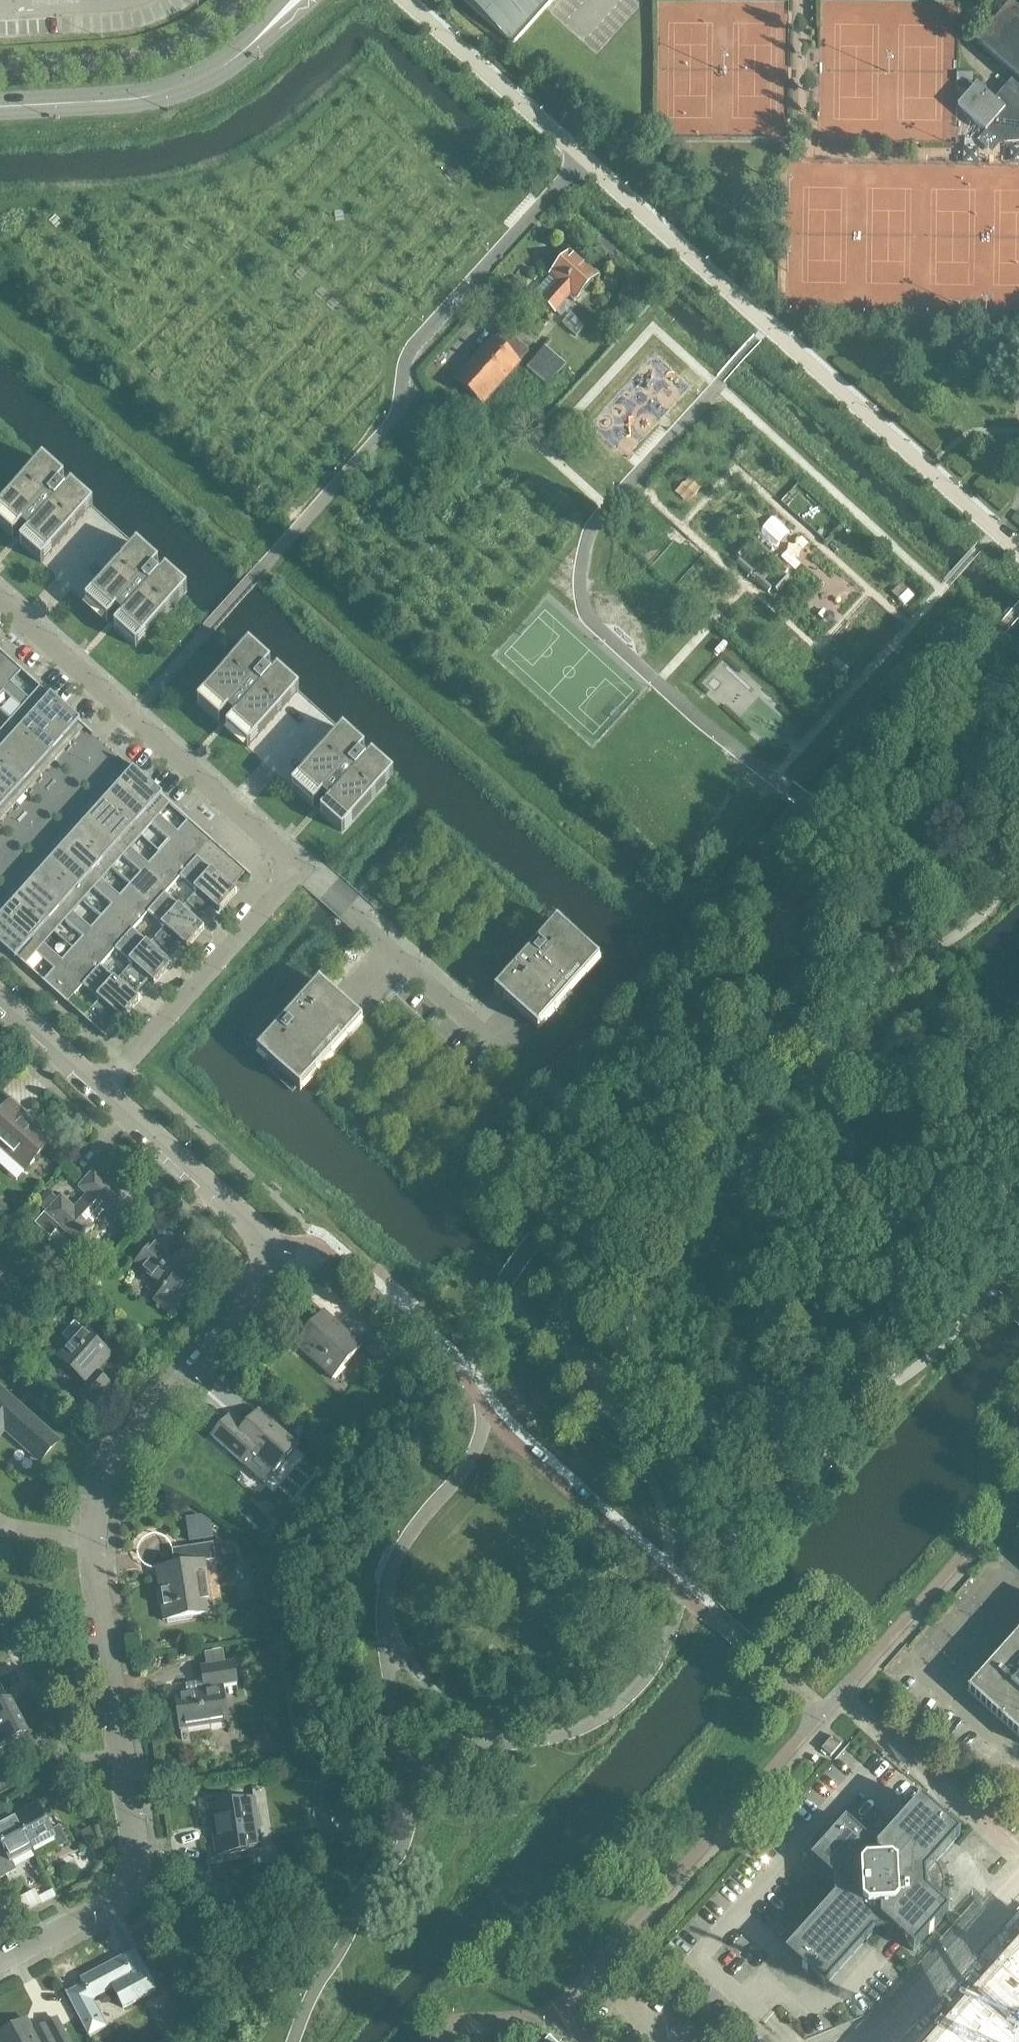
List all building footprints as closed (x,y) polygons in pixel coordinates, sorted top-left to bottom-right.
[(511,46),(552,0),(459,0),(511,46)] [(1009,5),(976,42),(1002,66),(1017,79),(998,101),(987,91),(979,84),(958,107),(986,132),(979,141),(992,153),(999,146),(1002,148),(1018,147),(1018,14),(1009,5)] [(570,251),(549,275),(556,282),(540,300),(554,313),(570,295),(575,300),(597,275),(570,251)] [(481,404),(518,363),(491,340),(455,381),(481,404)] [(567,364),(545,345),(527,367),(549,386),(567,364)] [(13,537),(22,528),(28,534),(20,543),(20,544),(41,563),(42,563),(93,506),(92,506),(93,505),(71,486),(65,493),(58,487),(64,480),(43,460),(42,461),(42,460),(0,507),(0,526),(13,537)] [(786,570),(770,563),(776,549),(752,538),(740,565),(779,584),(786,570)] [(86,602),(85,603),(107,622),(107,621),(108,622),(116,613),(122,618),(114,628),(135,647),(136,647),(187,591),(187,590),(166,571),(165,571),(159,577),(153,572),(159,565),(158,565),(158,564),(137,545),(136,545),(85,602),(86,602)] [(197,702),(197,703),(219,722),(228,713),(234,719),(226,728),(247,748),(248,747),(248,748),(299,691),(298,690),(299,690),(277,671),(271,678),(264,672),(270,665),(270,664),(249,645),(248,646),(248,645),(242,652),(197,702)] [(41,687),(30,700),(11,683),(22,671),(3,654),(0,657),(0,681),(66,740),(80,724),(84,728),(92,735),(93,734),(41,687)] [(0,681),(0,695),(3,692),(21,708),(10,719),(51,756),(66,740),(0,681)] [(10,719),(0,731),(0,739),(37,772),(51,756),(10,719)] [(292,787),(291,788),(313,807),(313,806),(313,807),(322,797),(328,803),(320,812),(320,813),(342,832),(387,782),(393,775),(392,775),(393,775),(371,756),(365,762),(358,756),(364,750),(364,749),(343,730),(342,730),(291,787),(292,787)] [(0,739),(0,768),(23,788),(37,772),(0,739)] [(118,757),(117,758),(124,764),(129,768),(115,784),(192,853),(207,837),(188,820),(177,832),(159,816),(170,804),(118,757)] [(0,768),(0,797),(8,804),(23,788),(0,768)] [(169,841),(159,852),(178,869),(192,853),(115,784),(100,800),(141,836),(151,825),(169,841)] [(0,797),(0,813),(8,804),(0,797)] [(130,849),(141,836),(100,800),(86,816),(163,886),(178,869),(159,852),(148,865),(130,849)] [(140,875),(131,885),(149,902),(163,886),(86,816),(72,832),(113,869),(122,859),(140,875)] [(101,882),(113,869),(72,832),(57,848),(135,918),(149,902),(131,885),(119,898),(101,882)] [(205,865),(220,849),(211,841),(197,857),(205,865)] [(111,905),(101,917),(120,934),(135,918),(57,848),(43,864),(83,901),(93,889),(111,905)] [(214,872),(229,856),(220,849),(205,865),(214,872)] [(223,880),(237,864),(229,856),(214,872),(223,880)] [(236,892),(232,888),(223,880),(214,872),(205,865),(197,857),(179,877),(197,893),(182,909),(199,924),(214,908),(219,912),(236,892)] [(72,913),(83,901),(43,864),(28,880),(106,950),(120,934),(101,917),(90,929),(72,913)] [(245,873),(246,872),(237,864),(223,880),(232,888),(245,873)] [(83,938),(73,949),(91,966),(106,950),(28,880),(14,896),(55,933),(65,922),(83,938)] [(186,948),(204,928),(199,924),(182,909),(164,893),(146,913),(164,930),(150,946),(167,960),(182,944),(186,948)] [(55,933),(14,896),(0,912),(0,913),(77,982),(91,966),(73,949),(61,962),(44,946),(55,933)] [(0,913),(0,943),(25,966),(36,954),(54,970),(43,982),(62,999),(77,982),(0,913)] [(599,960),(556,922),(550,928),(494,991),(505,1000),(537,1029),(594,966),(599,960)] [(154,984),(172,965),(167,960),(150,946),(132,929),(114,950),(132,965),(117,982),(134,997),(149,980),(154,984)] [(122,1020),(139,1001),(134,997),(117,982),(99,966),(82,985),(99,1001),(83,1018),(105,1038),(106,1037),(102,1033),(117,1016),(122,1020)] [(331,993),(319,982),(264,1044),(257,1052),(300,1090),(307,1082),(362,1020),(331,993)] [(52,1140),(26,1117),(28,1115),(11,1100),(0,1112),(0,1147),(26,1170),(52,1140)] [(46,1214),(36,1224),(50,1236),(59,1226),(80,1244),(95,1227),(92,1224),(105,1210),(118,1223),(134,1205),(94,1170),(79,1187),(87,1195),(75,1208),(61,1196),(46,1214)] [(154,1300),(164,1309),(171,1315),(190,1293),(184,1288),(203,1267),(183,1249),(173,1260),(154,1243),(135,1263),(164,1289),(154,1300)] [(333,1379),(363,1345),(325,1311),(295,1344),(333,1379)] [(83,1328),(56,1357),(86,1384),(75,1397),(87,1408),(103,1390),(91,1379),(113,1355),(83,1328)] [(58,1441),(0,1390),(0,1434),(5,1429),(40,1461),(58,1441)] [(229,1417),(212,1437),(264,1483),(297,1446),(259,1411),(243,1430),(229,1417)] [(299,1437),(307,1429),(298,1420),(290,1429),(299,1437)] [(304,1516),(336,1480),(325,1470),(293,1506),(304,1516)] [(215,1534),(211,1511),(187,1516),(191,1538),(215,1534)] [(278,1545),(269,1538),(264,1544),(273,1551),(278,1545)] [(203,1562),(214,1560),(211,1543),(170,1550),(172,1566),(156,1568),(164,1621),(211,1613),(203,1562)] [(967,1690),(1018,1737),(1018,1632),(967,1690)] [(206,1653),(207,1665),(202,1666),(205,1690),(175,1695),(181,1729),(228,1722),(223,1688),(238,1686),(234,1661),(224,1663),(222,1651),(206,1653)] [(25,1711),(16,1694),(1,1702),(0,1699),(0,1724),(25,1711)] [(0,1724),(0,1766),(28,1751),(20,1737),(34,1730),(25,1711),(0,1724)] [(830,1757),(841,1744),(832,1736),(821,1749),(830,1757)] [(218,1855),(262,1849),(254,1798),(210,1805),(218,1855)] [(931,1897),(935,1892),(934,1874),(929,1869),(959,1836),(920,1801),(885,1840),(868,1841),(845,1821),(810,1860),(837,1884),(838,1893),(785,1952),(824,1987),(873,1932),(890,1931),(913,1952),(948,1913),(931,1897)] [(39,1806),(16,1818),(33,1850),(54,1839),(58,1848),(69,1843),(60,1827),(52,1831),(39,1806)] [(16,1818),(0,1827),(0,1843),(6,1855),(0,1858),(0,1864),(6,1876),(17,1870),(12,1861),(33,1850),(16,1818)] [(231,1892),(203,1875),(197,1886),(225,1903),(231,1892)] [(251,1903),(248,1906),(246,1910),(247,1915),(251,1918),(255,1919),(259,1918),(262,1915),(263,1911),(262,1907),(259,1904),(255,1902),(251,1903)] [(66,1991),(65,1992),(89,2038),(90,2037),(89,2036),(106,2027),(92,2000),(113,1989),(123,2008),(156,1990),(139,1958),(140,1957),(139,1956),(138,1957),(135,1950),(134,1951),(135,1953),(124,1958),(123,1956),(80,1979),(83,1985),(67,1993),(66,1991)] [(949,2041),(1018,2041),(1018,1968),(949,2041)] [(57,2019),(33,2031),(27,2019),(0,2033),(0,2041),(69,2041),(57,2019)]
